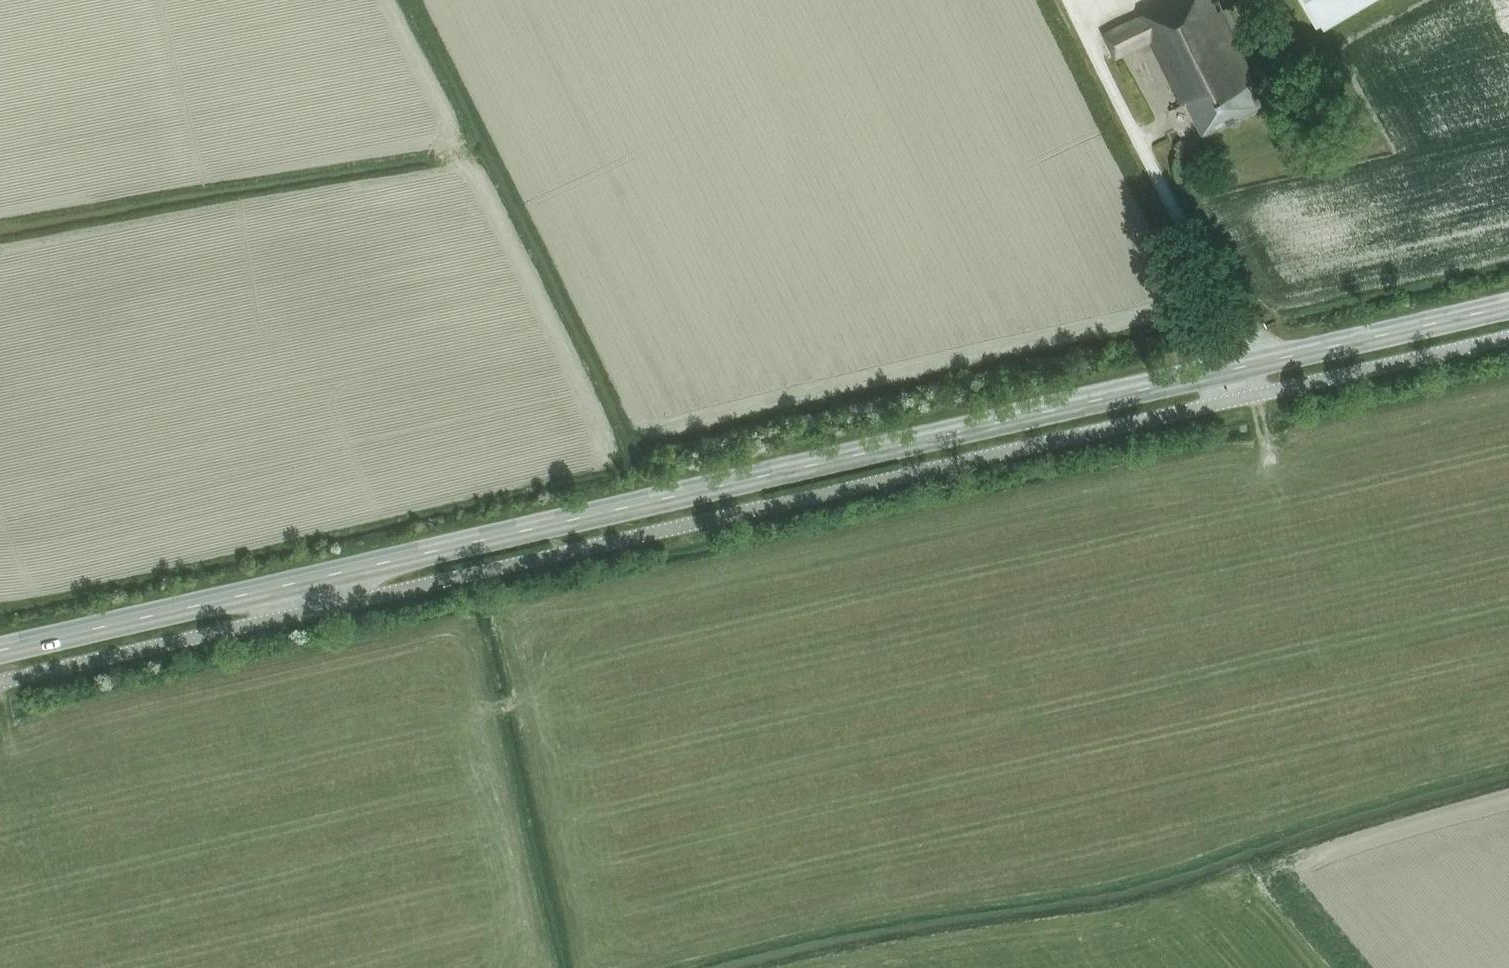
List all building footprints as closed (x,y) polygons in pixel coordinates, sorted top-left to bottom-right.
[(1116,57),(1148,41),(1146,37),(1149,36),(1183,104),(1188,102),(1203,134),(1262,104),(1253,86),(1257,84),(1216,0),(1173,0),(1104,34),(1116,57)] [(1319,26),(1323,23),(1326,27),(1371,0),(1304,0),(1319,26)]
